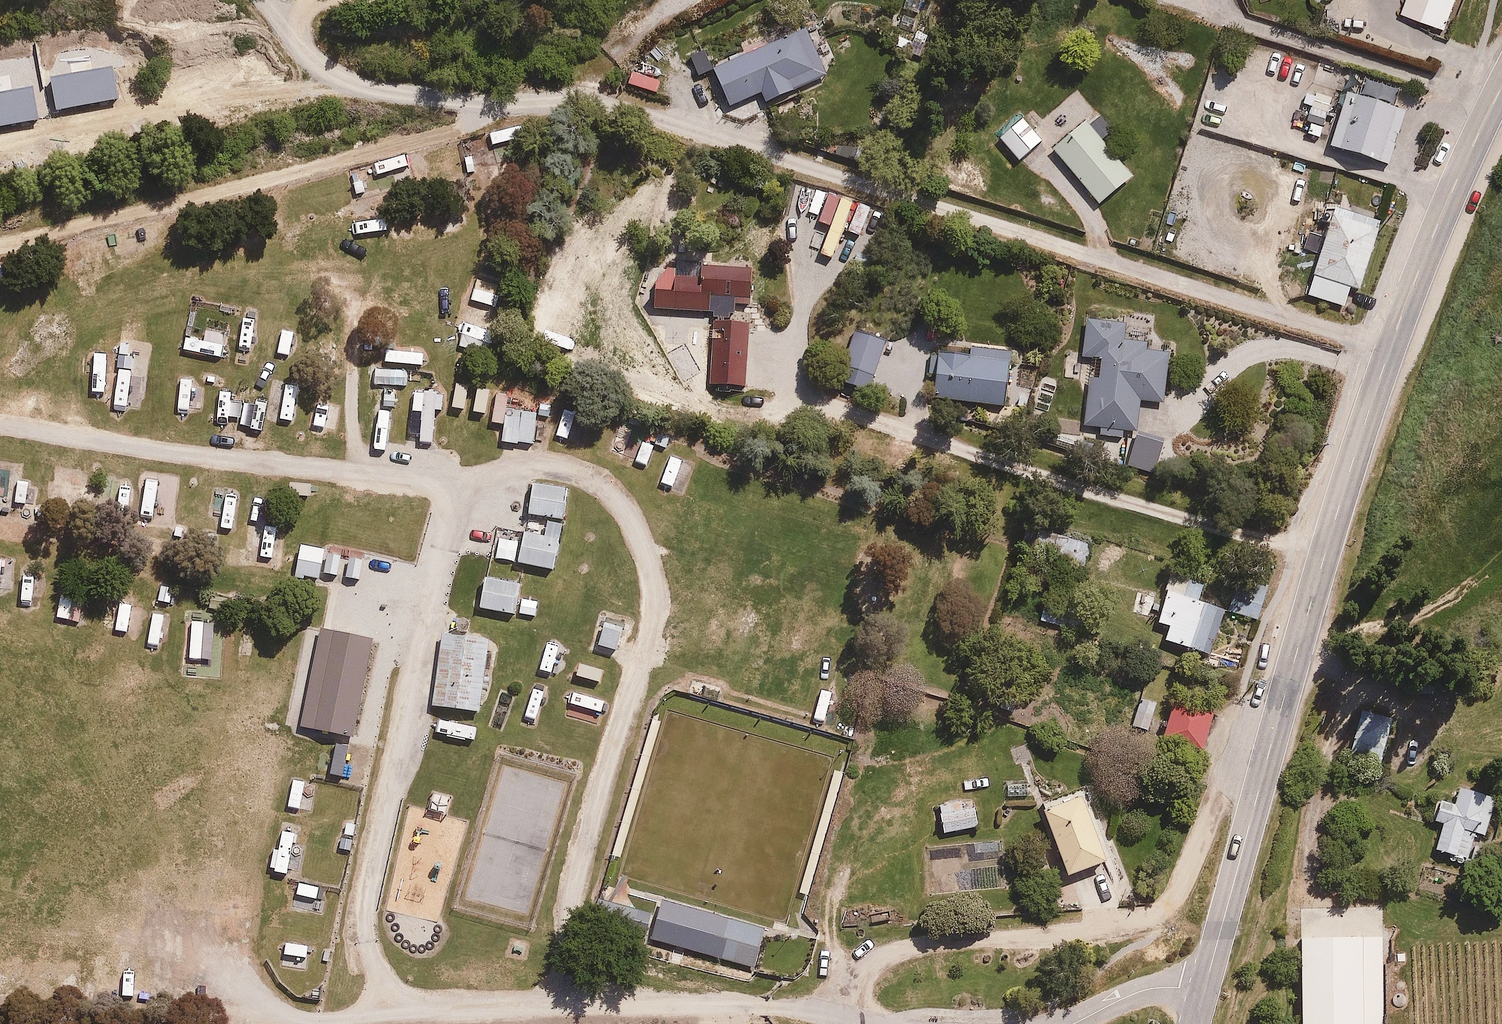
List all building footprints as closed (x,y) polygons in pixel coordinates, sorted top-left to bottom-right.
[(1402,8),(1446,25),(1456,0),(1405,0),(1402,8)] [(806,26),(790,32),(783,18),(740,37),(743,43),(720,53),(724,62),(715,66),(732,102),(763,88),(767,96),(825,69),(806,26)] [(1403,82),(1354,68),(1332,141),(1390,158),(1406,107),(1397,104),(1403,82)] [(1023,109),(997,128),(1018,156),(1043,137),(1023,109)] [(1089,117),(1054,144),(1098,202),(1134,175),(1089,117)] [(487,134),(490,146),(522,139),(520,126),(487,134)] [(1361,285),(1383,212),(1334,198),(1325,227),(1312,223),(1305,246),(1322,251),(1310,291),(1348,303),(1354,283),(1361,285)] [(13,274),(9,257),(0,259),(0,277),(13,274)] [(710,304),(710,290),(754,292),(755,262),(660,258),(658,303),(710,304)] [(483,269),(470,294),(492,304),(504,279),(483,269)] [(753,315),(713,313),(710,380),(750,382),(753,315)] [(503,322),(482,315),(475,339),(496,345),(503,322)] [(187,329),(184,346),(223,355),(230,323),(206,318),(202,333),(187,329)] [(1082,353),(1090,354),(1085,418),(1101,420),(1100,431),(1123,433),(1124,424),(1141,426),(1143,396),(1161,397),(1165,349),(1147,348),(1148,337),(1120,335),(1121,321),(1085,318),(1082,353)] [(891,336),(858,325),(846,361),(878,372),(891,336)] [(975,347),(940,343),(933,393),(1007,402),(1014,346),(976,341),(975,347)] [(144,372),(120,368),(114,401),(139,405),(144,372)] [(302,384),(269,377),(261,413),(294,420),(302,384)] [(443,384),(413,383),(412,407),(421,407),(420,438),(435,439),(436,407),(442,407),(443,384)] [(459,384),(458,398),(483,399),(483,386),(459,384)] [(539,407),(505,405),(507,386),(492,385),(490,417),(503,418),(502,436),(537,438),(539,407)] [(591,416),(566,403),(552,429),(577,442),(591,416)] [(628,442),(610,441),(608,464),(626,465),(628,442)] [(686,456),(673,451),(662,480),(676,484),(686,456)] [(547,514),(563,517),(569,484),(533,478),(527,510),(547,514)] [(173,488),(144,485),(141,512),(169,516),(173,488)] [(554,567),(563,517),(547,514),(545,526),(525,522),(518,560),(554,567)] [(1070,522),(1055,535),(1079,564),(1094,551),(1070,522)] [(329,544),(301,540),(297,571),(322,575),(322,568),(338,571),(340,552),(328,551),(329,544)] [(368,555),(348,552),(344,573),(365,576),(368,555)] [(47,566),(23,567),(24,592),(47,591),(47,566)] [(483,571),(477,605),(515,611),(520,577),(483,571)] [(1169,620),(1163,638),(1213,653),(1228,602),(1200,594),(1205,577),(1191,572),(1186,589),(1170,584),(1159,618),(1169,620)] [(79,581),(62,579),(58,613),(82,616),(85,597),(77,597),(79,581)] [(523,591),(520,603),(543,608),(545,596),(523,591)] [(629,618),(605,610),(596,639),(621,646),(629,618)] [(215,618),(191,616),(188,653),(211,656),(215,618)] [(492,634),(444,627),(435,699),(483,705),(492,634)] [(366,646),(309,634),(290,731),(347,743),(366,646)] [(583,650),(572,679),(583,683),(595,655),(583,650)] [(1163,698),(1142,690),(1130,722),(1151,730),(1163,698)] [(1217,706),(1178,694),(1164,737),(1203,750),(1217,706)] [(1392,715),(1363,706),(1348,752),(1378,761),(1392,715)] [(1434,815),(1445,818),(1434,847),(1462,858),(1473,829),(1487,834),(1501,793),(1460,778),(1456,790),(1445,785),(1434,815)] [(1085,786),(1043,801),(1068,869),(1110,854),(1085,786)] [(973,791),(940,801),(948,830),(982,820),(973,791)] [(299,871),(289,903),(324,914),(334,883),(299,871)] [(756,934),(655,907),(644,949),(745,976),(756,934)] [(1293,919),(1296,1023),(1374,1023),(1371,916),(1293,919)]
